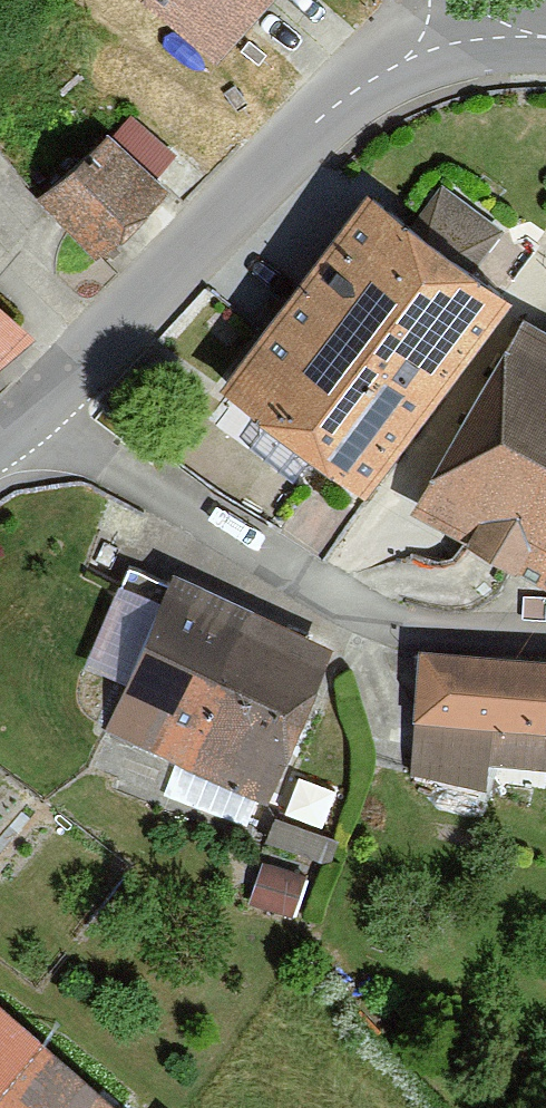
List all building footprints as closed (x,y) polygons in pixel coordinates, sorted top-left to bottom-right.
[(230,53),(279,0),(173,0),(230,53)] [(33,193),(96,264),(179,192),(116,121),(33,193)] [(380,183),(307,281),(458,391),(530,293),(380,183)] [(307,281),(235,380),(385,490),(458,391),(307,281)] [(44,328),(0,282),(0,370),(44,328)] [(420,509),(545,578),(545,311),(534,305),(420,509)] [(167,572),(98,732),(276,807),(344,647),(167,572)] [(545,772),(545,653),(419,648),(416,721),(414,721),(413,778),(490,779),(490,732),(502,732),(502,772),(545,772)] [(266,846),(331,866),(341,832),(276,813),(266,846)] [(270,863),(253,907),(295,923),(312,878),(270,863)] [(0,988),(0,1107),(138,1107),(0,988)]
